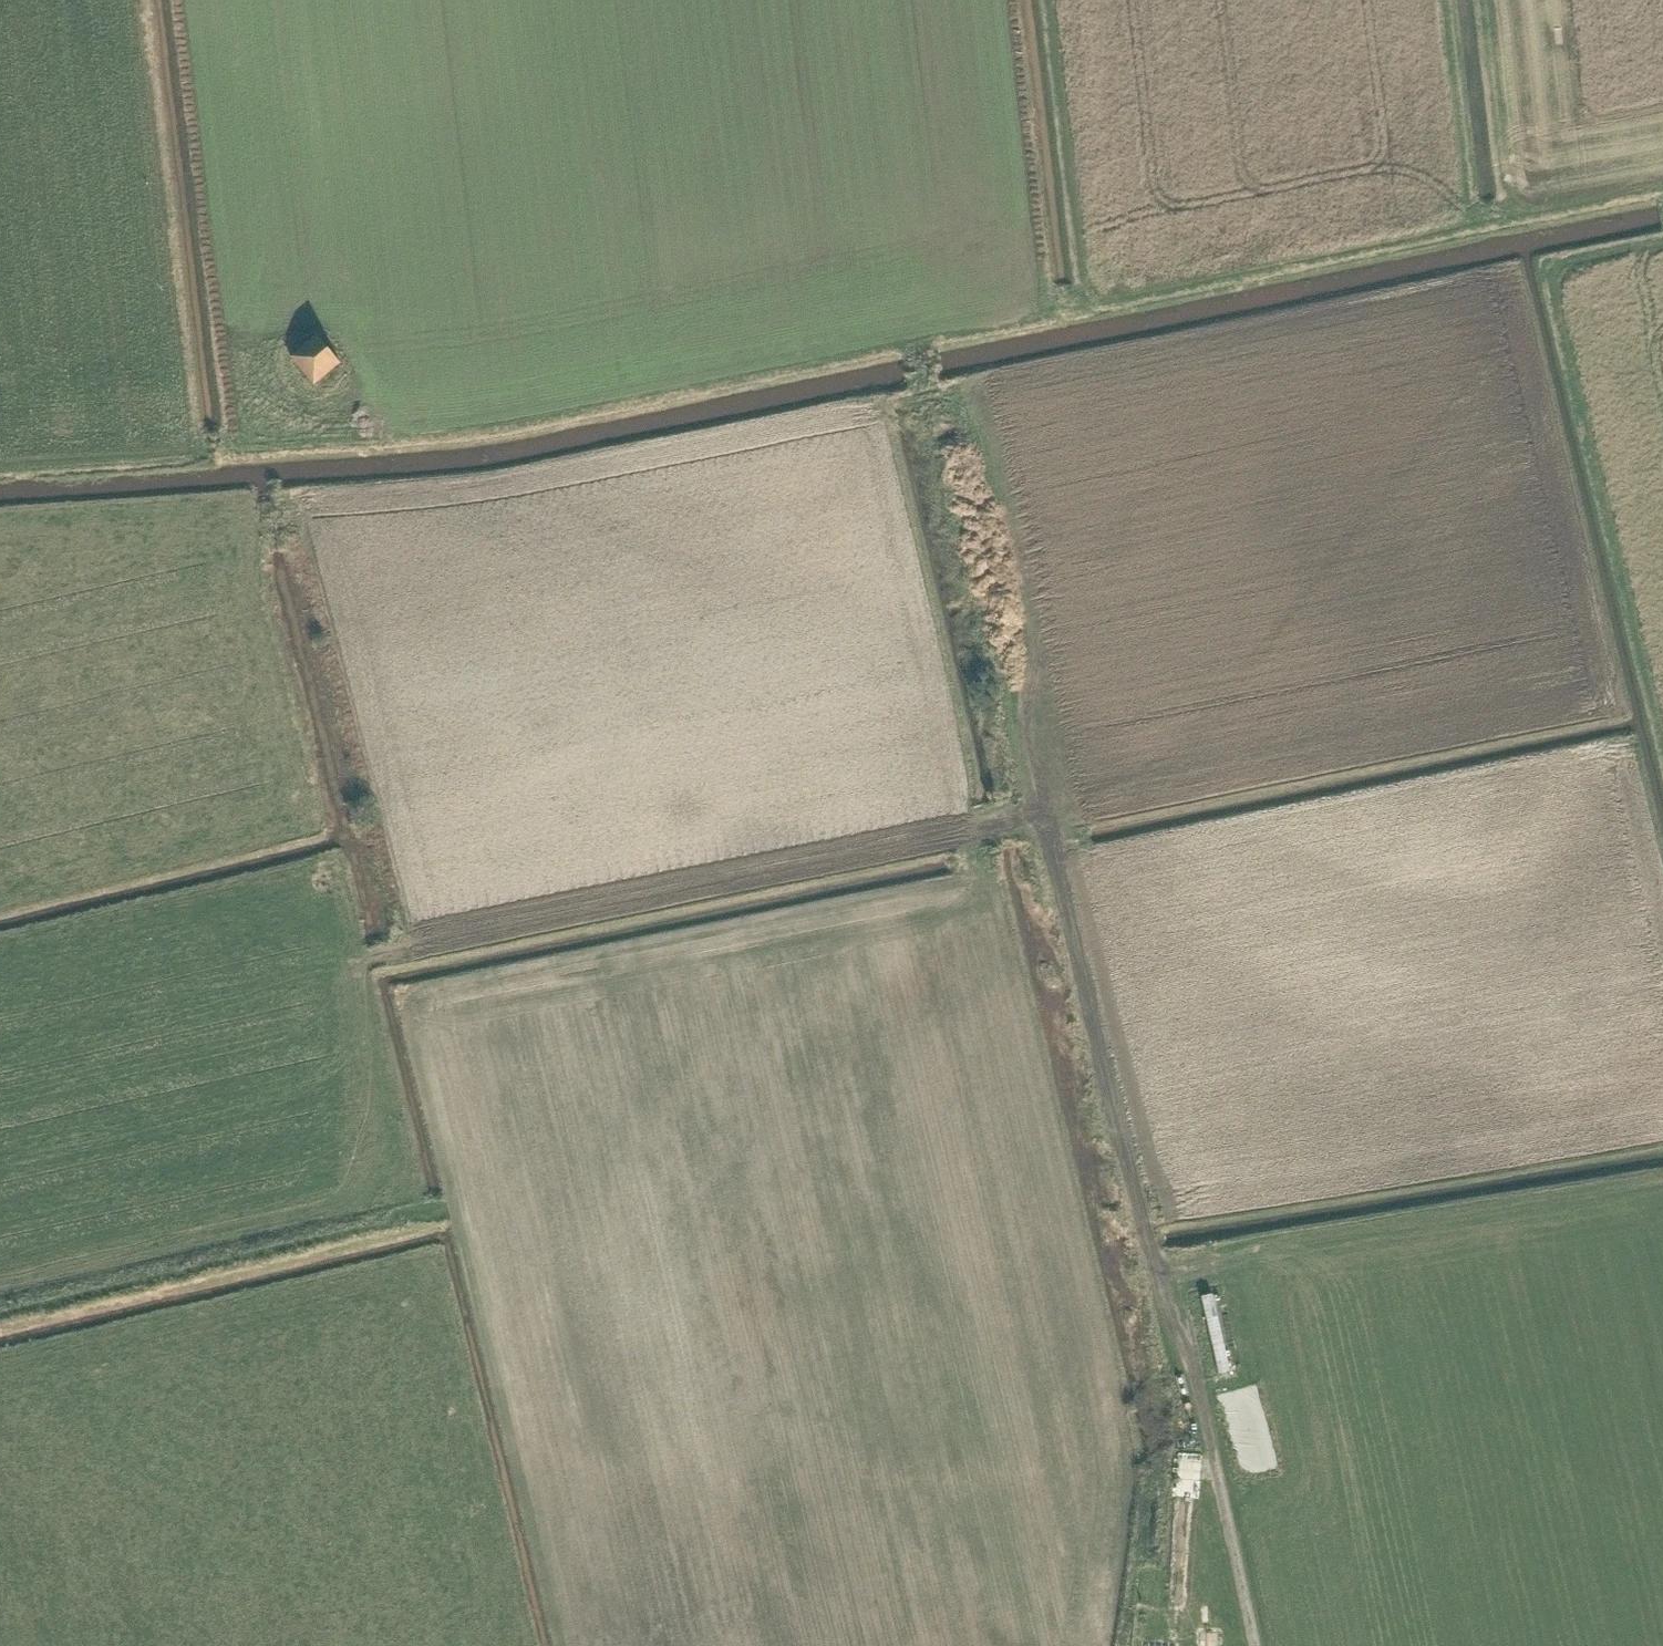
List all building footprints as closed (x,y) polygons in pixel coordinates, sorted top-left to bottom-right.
[(317,334),(290,357),(315,385),(341,364),(317,334)]
